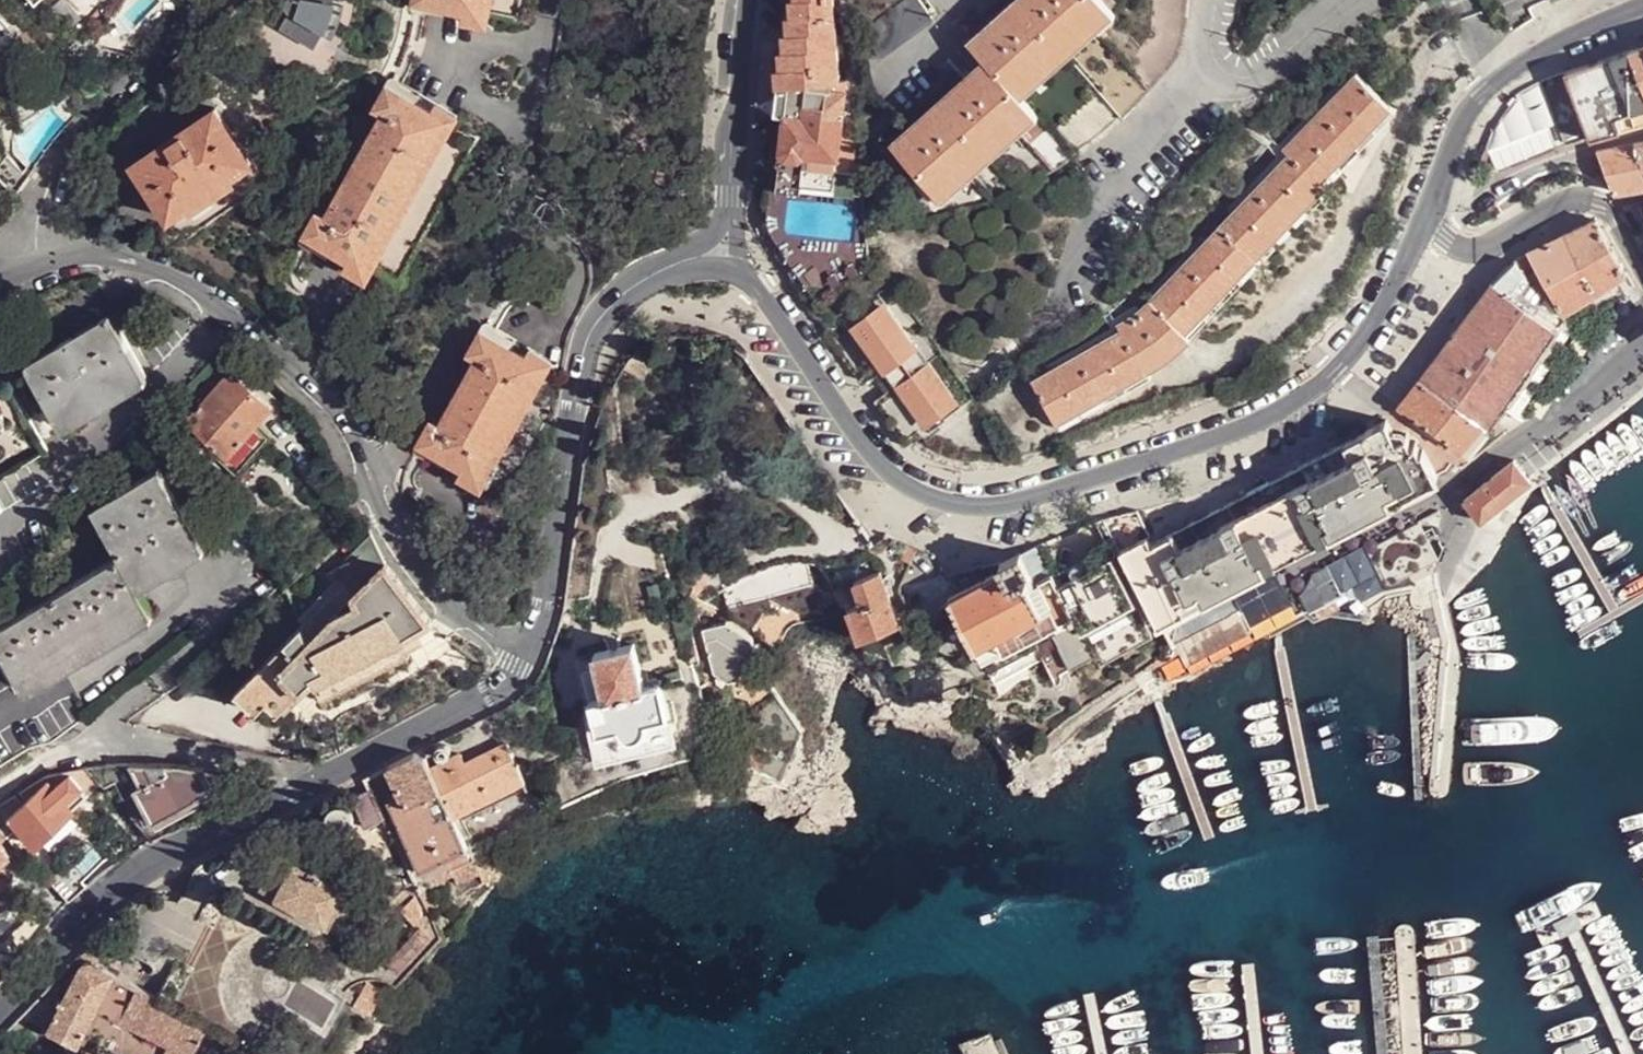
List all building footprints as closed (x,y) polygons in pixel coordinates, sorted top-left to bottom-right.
[(336,1),(334,0),(285,0),(285,1),(285,4),(286,10),(288,13),(290,15),(286,27),(315,44),(323,31),(326,32),(336,1)] [(425,12),(426,2),(469,10),(471,0),(414,0),(409,27),(421,30),(425,12)] [(425,12),(488,24),(491,11),(493,0),(471,0),(469,10),(426,2),(425,12)] [(759,109),(774,111),(774,112),(784,114),(779,150),(783,156),(799,157),(803,154),(806,153),(837,157),(837,154),(850,155),(853,133),(841,131),(847,79),(841,78),(835,0),(794,0),(795,14),(791,15),(792,32),(787,32),(787,49),(783,50),(784,67),(781,67),(781,86),(778,86),(777,95),(761,93),(759,109)] [(934,18),(921,0),(906,0),(890,11),(865,29),(882,54),(897,44),(909,36),(934,18)] [(1112,9),(1104,0),(1027,0),(1022,5),(994,27),(989,23),(970,39),(986,58),(992,63),(945,106),(916,129),(912,124),(892,141),(922,176),(939,194),(986,153),(1033,110),(1025,99),(1018,92),(1064,52),(1112,9)] [(989,23),(994,27),(1022,5),(1018,0),(1015,0),(989,23)] [(1178,57),(1184,37),(1188,0),(1155,0),(1155,13),(1153,27),(1148,42),(1140,52),(1131,63),(1119,74),(1100,93),(1066,122),(1054,132),(1075,157),(1099,140),(1110,129),(1123,118),(1144,96),(1155,84),(1165,71),(1178,57)] [(345,3),(336,1),(326,32),(333,35),(338,29),(342,21),(345,3)] [(9,17),(0,7),(0,26),(9,17)] [(1118,16),(1112,9),(1064,52),(1070,59),(1118,16)] [(11,43),(0,31),(0,53),(11,43)] [(1642,84),(1642,45),(1629,50),(1642,84)] [(1642,122),(1642,84),(1629,50),(1565,71),(1553,76),(1536,83),(1525,89),(1517,94),(1519,97),(1515,99),(1511,103),(1495,127),(1490,136),(1488,144),(1558,121),(1566,142),(1591,134),(1592,136),(1642,122)] [(1070,59),(1064,52),(1018,92),(1025,99),(1070,59)] [(940,100),(945,106),(992,63),(986,58),(940,100)] [(303,259),(310,249),(316,239),(356,261),(377,222),(374,219),(412,154),(415,155),(438,112),(399,90),(404,79),(411,66),(401,60),(375,106),(384,111),(327,216),(316,212),(293,255),(303,259)] [(1256,258),(1325,184),(1396,109),(1357,72),(1341,88),(1286,147),(1291,153),(1222,226),(1209,239),(1152,299),(1137,311),(1119,322),(1121,328),(1051,369),(1034,379),(1057,421),(1147,369),(1169,355),(1182,344),(1191,336),(1187,332),(1256,258)] [(316,239),(310,249),(351,270),(367,280),(373,270),(455,121),(461,110),(444,102),(404,79),(399,90),(438,112),(415,155),(412,154),(374,219),(377,222),(356,261),(316,239)] [(1280,143),(1286,147),(1341,88),(1337,84),(1280,143)] [(940,100),(912,124),(916,129),(945,106),(940,100)] [(167,217),(190,203),(188,200),(229,172),(231,175),(252,162),(217,108),(132,163),(167,217)] [(1040,116),(1033,110),(986,153),(991,158),(1040,116)] [(1634,143),(1642,169),(1642,142),(1634,143)] [(0,160),(0,178),(14,193),(34,167),(31,162),(13,143),(0,160)] [(1642,187),(1642,169),(1634,143),(1597,151),(1614,193),(1631,190),(1642,187)] [(833,186),(837,157),(806,153),(804,165),(802,182),(833,186)] [(991,158),(986,153),(939,194),(922,176),(917,180),(938,205),(944,200),(991,158)] [(801,191),(802,182),(804,165),(792,163),(791,169),(781,167),(778,188),(801,191)] [(188,200),(190,203),(194,209),(236,183),(231,175),(229,172),(188,200)] [(1330,188),(1325,184),(1256,258),(1260,261),(1330,188)] [(1515,260),(1563,312),(1627,273),(1594,219),(1528,252),(1515,260)] [(1148,294),(1152,299),(1209,239),(1204,235),(1148,294)] [(1260,261),(1256,258),(1187,332),(1191,336),(1260,261)] [(1483,424),(1491,428),(1497,420),(1506,407),(1559,327),(1566,318),(1563,312),(1515,260),(1494,282),(1420,379),(1484,421),(1483,424)] [(1115,315),(1119,322),(1137,311),(1152,299),(1148,294),(1131,305),(1115,315)] [(884,302),(851,327),(928,428),(962,402),(884,302)] [(418,473),(426,458),(430,450),(469,470),(491,431),(487,428),(505,394),(511,396),(533,357),(495,334),(499,325),(508,309),(497,304),(471,350),(478,355),(438,428),(431,424),(408,467),(418,473)] [(26,364),(31,372),(115,321),(110,314),(26,364)] [(1580,341),(1566,318),(1559,327),(1506,407),(1526,421),(1580,341)] [(31,372),(60,419),(144,368),(130,344),(115,321),(31,372)] [(1048,363),(1051,369),(1121,328),(1119,322),(1048,363)] [(430,450),(426,458),(481,490),(487,482),(555,356),(499,325),(495,334),(533,357),(511,396),(505,394),(487,428),(491,431),(469,470),(430,450)] [(144,368),(60,419),(63,426),(64,425),(66,429),(147,379),(146,376),(148,375),(144,368)] [(1150,375),(1147,369),(1057,421),(1060,426),(1150,375)] [(229,455),(256,425),(272,407),(252,388),(232,370),(189,418),(213,441),(229,455)] [(1464,447),(1465,445),(1483,424),(1484,421),(1420,379),(1400,405),(1464,447)] [(1122,550),(1159,617),(1161,620),(1164,624),(1229,589),(1227,585),(1437,475),(1423,448),(1421,449),(1416,440),(1412,442),(1407,433),(1397,438),(1386,418),(1367,429),(1367,430),(1152,543),(1148,534),(1150,533),(1144,521),(1138,510),(1105,518),(1122,550)] [(268,437),(256,425),(229,455),(224,461),(236,474),(268,437)] [(224,461),(229,455),(213,441),(208,447),(224,461)] [(1464,499),(1481,520),(1532,481),(1515,460),(1464,499)] [(94,508),(121,553),(135,577),(201,537),(160,469),(94,508)] [(1367,549),(1385,583),(1423,563),(1437,555),(1419,521),(1367,549)] [(311,639),(388,562),(380,547),(373,533),(348,557),(350,561),(329,573),(333,582),(339,580),(342,585),(312,615),(304,623),(311,639)] [(201,537),(135,577),(142,588),(207,548),(201,537)] [(1061,670),(1096,651),(1084,628),(1060,584),(1039,545),(1021,552),(1001,563),(1004,569),(977,582),(950,596),(994,679),(1043,654),(1054,676),(1062,672),(1061,670)] [(1149,623),(1159,617),(1122,550),(1112,555),(1086,569),(1060,584),(1084,628),(1136,599),(1149,623)] [(151,603),(142,588),(135,577),(121,553),(0,627),(0,641),(22,680),(151,603)] [(434,619),(388,562),(311,639),(304,623),(238,691),(258,710),(268,700),(279,710),(313,678),(315,682),(401,639),(417,629),(434,619)] [(797,602),(799,611),(821,606),(809,563),(800,563),(792,564),(785,565),(778,566),(767,569),(762,570),(734,582),(727,588),(723,591),(732,620),(745,628),(752,624),(754,631),(759,630),(757,623),(755,613),(761,600),(784,594),(787,602),(797,602)] [(882,571),(858,580),(865,600),(852,606),(862,634),(900,618),(895,604),(901,602),(899,596),(893,598),(882,571)] [(312,615),(295,582),(287,591),(304,623),(312,615)] [(1229,589),(1164,624),(1173,641),(1174,644),(1240,610),(1245,607),(1239,597),(1234,599),(1229,589)] [(772,599),(799,611),(797,602),(787,602),(784,594),(761,600),(755,613),(757,623),(772,599)] [(1320,616),(1339,606),(1334,597),(1315,607),(1320,616)] [(1096,651),(1149,623),(1136,599),(1084,628),(1096,651)] [(156,610),(151,603),(22,680),(26,687),(28,686),(29,690),(154,614),(153,611),(156,610)] [(1250,629),(1240,610),(1174,644),(1179,652),(1185,663),(1250,629)] [(746,651),(756,649),(753,638),(726,624),(702,631),(715,674),(718,675),(716,680),(717,684),(725,687),(727,681),(741,677),(737,666),(746,651)] [(409,656),(401,639),(315,682),(323,700),(409,656)] [(596,754),(676,734),(662,682),(647,684),(637,643),(596,651),(607,696),(593,700),(596,709),(585,712),(596,754)] [(741,677),(756,649),(746,651),(737,666),(741,677)] [(442,744),(444,746),(446,746),(448,745),(450,744),(452,743),(452,741),(453,739),(452,737),(451,735),(449,733),(447,732),(445,732),(443,733),(441,734),(440,736),(439,738),(439,741),(440,743),(442,744)] [(678,742),(676,734),(596,754),(599,763),(678,742)] [(758,764),(766,746),(754,740),(753,746),(749,760),(758,764)] [(433,769),(456,815),(526,780),(508,744),(467,762),(458,767),(453,759),(433,769)] [(463,753),(453,759),(458,767),(467,762),(463,753)] [(450,862),(473,850),(456,815),(433,769),(426,757),(413,754),(400,761),(388,768),(399,789),(406,806),(401,810),(408,829),(404,832),(423,869),(425,870),(428,872),(431,872),(433,872),(437,872),(439,871),(441,871),(444,869),(446,868),(447,867),(448,866),(448,865),(449,863),(450,862)] [(133,817),(152,840),(169,831),(161,817),(213,790),(206,778),(200,766),(177,761),(137,761),(88,766),(100,782),(105,786),(117,781),(125,792),(136,787),(148,809),(137,814),(133,817)] [(90,792),(100,782),(88,766),(68,772),(71,773),(90,792)] [(90,792),(71,773),(57,786),(50,779),(30,795),(24,789),(0,803),(21,824),(14,831),(20,838),(26,831),(38,845),(76,809),(74,808),(82,800),(90,792)] [(367,821),(384,812),(370,784),(352,793),(367,821)] [(125,792),(137,814),(148,809),(136,787),(125,792)] [(394,812),(401,810),(406,806),(399,789),(392,793),(394,797),(388,800),(394,812)] [(333,832),(338,834),(339,834),(346,834),(351,831),(357,821),(354,810),(345,805),(334,807),(328,815),(328,826),(333,832)] [(394,812),(404,832),(408,829),(401,810),(394,812)] [(12,854),(0,841),(0,866),(12,854)] [(461,881),(483,870),(473,850),(450,862),(449,863),(448,865),(448,866),(447,867),(446,868),(444,869),(441,871),(439,871),(437,872),(433,872),(438,882),(457,874),(461,881)] [(260,888),(326,923),(343,888),(325,879),(327,875),(313,868),(311,871),(278,854),(269,871),(260,888)] [(53,882),(70,902),(85,886),(68,869),(53,882)] [(424,911),(415,895),(402,909),(415,920),(424,911)] [(1570,918),(1551,927),(1554,934),(1573,924),(1570,918)] [(21,1016),(81,1045),(98,1011),(168,1047),(165,1053),(194,1053),(211,1022),(95,965),(92,964),(89,964),(87,965),(84,967),(81,970),(75,982),(67,978),(62,988),(51,982),(21,1016)] [(356,1004),(370,1013),(384,990),(370,981),(356,1004)]
